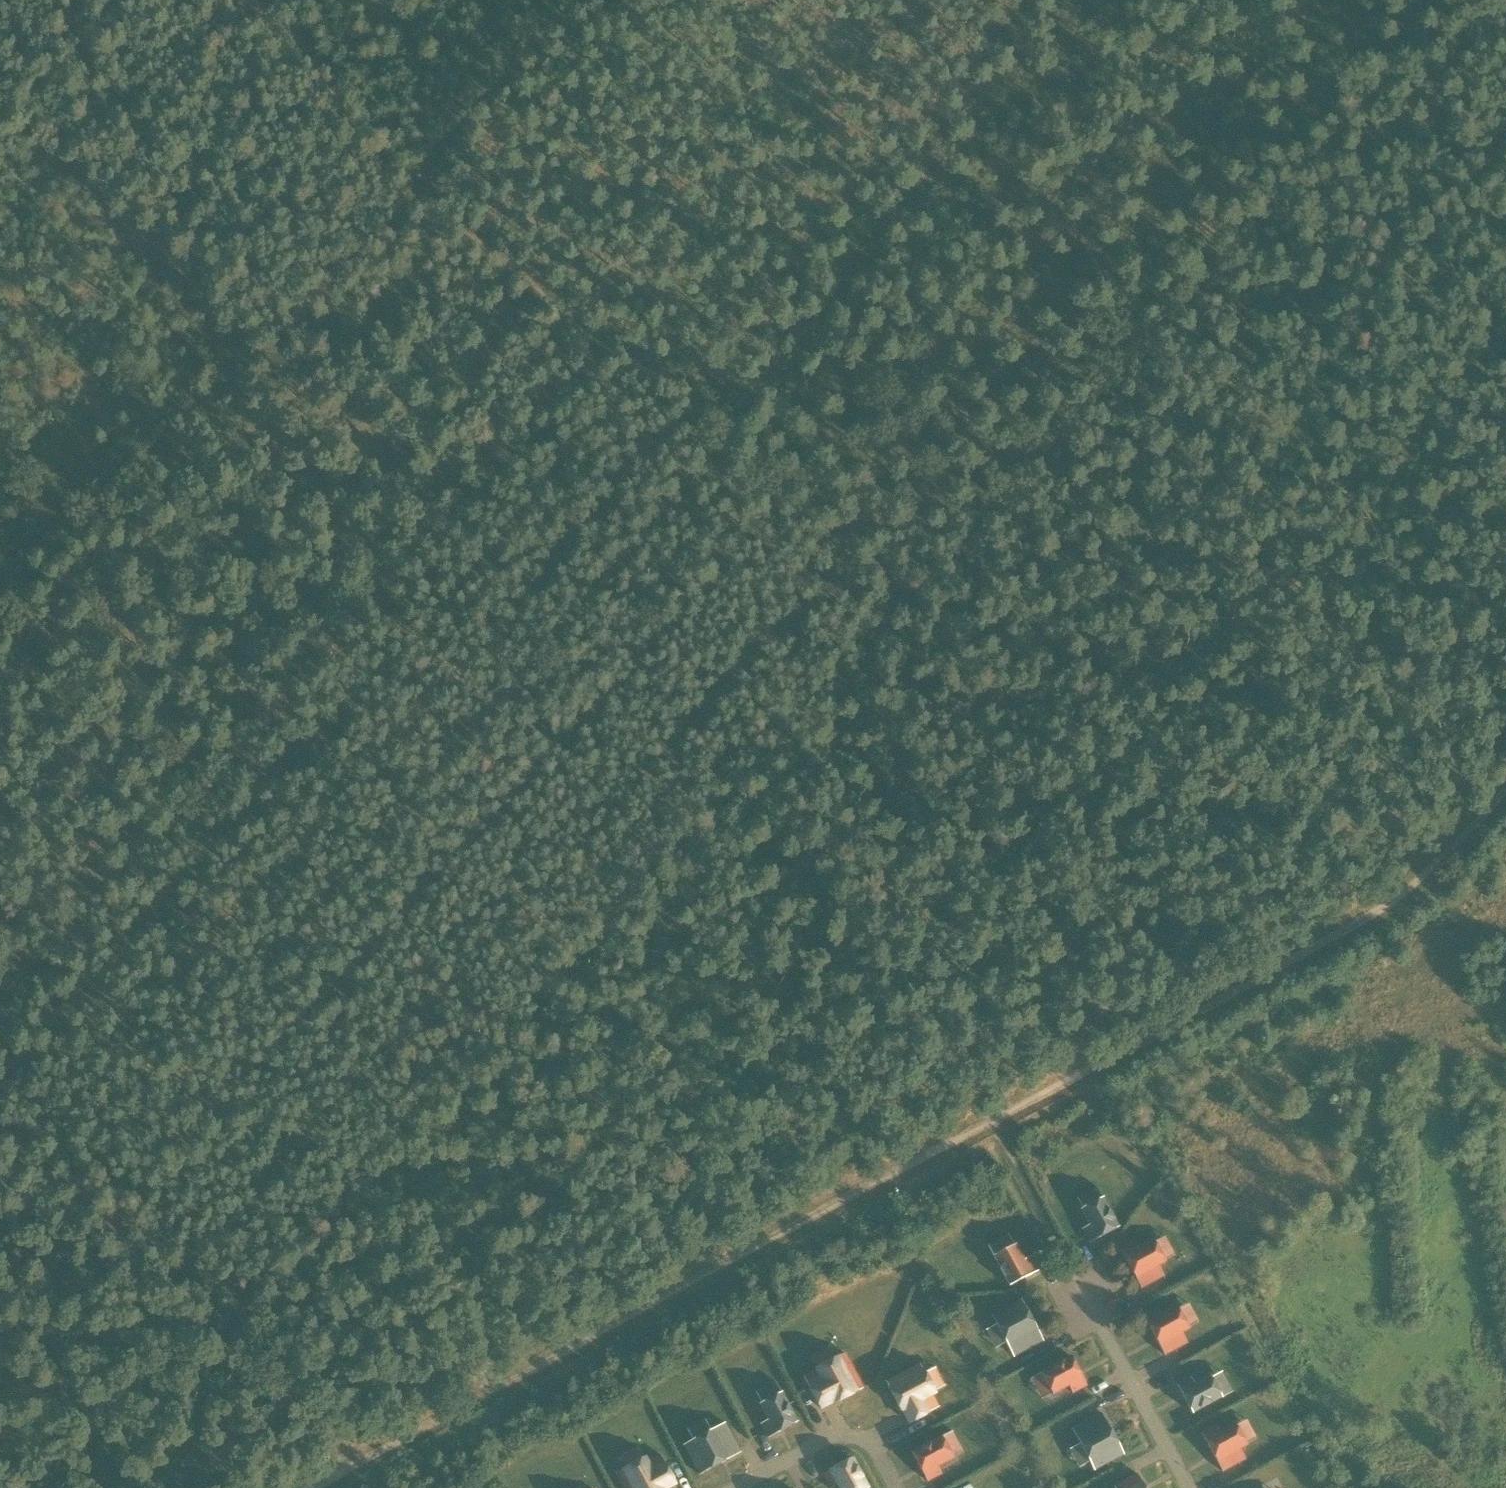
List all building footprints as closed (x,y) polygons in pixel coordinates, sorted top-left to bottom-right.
[(1119,1228),(1103,1198),(1082,1209),(1090,1226),(1083,1229),(1090,1243),(1119,1228)] [(1121,1249),(1142,1288),(1164,1276),(1158,1266),(1165,1262),(1153,1241),(1138,1249),(1134,1242),(1121,1249)] [(994,1256),(1010,1286),(1039,1271),(1031,1256),(1024,1260),(1016,1245),(994,1256)] [(1044,1340),(1022,1300),(992,1316),(1014,1356),(1044,1340)] [(1144,1316),(1165,1355),(1187,1342),(1182,1333),(1189,1329),(1178,1307),(1162,1316),(1158,1309),(1144,1316)] [(863,1388),(845,1354),(817,1369),(817,1370),(805,1376),(821,1408),(834,1401),(835,1403),(863,1388)] [(1072,1357),(1041,1373),(1053,1395),(1069,1386),(1073,1393),(1086,1385),(1072,1357)] [(920,1364),(886,1382),(901,1410),(903,1409),(909,1422),(939,1407),(932,1394),(935,1393),(920,1364)] [(1192,1413),(1221,1397),(1210,1376),(1195,1384),(1191,1377),(1177,1385),(1192,1413)] [(797,1422),(781,1393),(760,1404),(768,1420),(761,1424),(768,1438),(797,1422)] [(1072,1429),(1094,1470),(1124,1454),(1102,1413),(1072,1429)] [(700,1474),(741,1453),(725,1423),(684,1444),(700,1474)] [(1202,1432),(1222,1471),(1245,1459),(1240,1449),(1247,1446),(1235,1424),(1219,1432),(1216,1425),(1202,1432)] [(942,1437),(912,1453),(927,1481),(941,1474),(938,1467),(953,1458),(942,1437)] [(625,1487),(667,1487),(676,1483),(660,1454),(647,1462),(645,1458),(617,1474),(625,1487)] [(823,1474),(830,1487),(831,1487),(838,1485),(840,1487),(867,1487),(853,1459),(823,1474)] [(1137,1474),(1115,1486),(1116,1487),(1144,1487),(1137,1474)]
